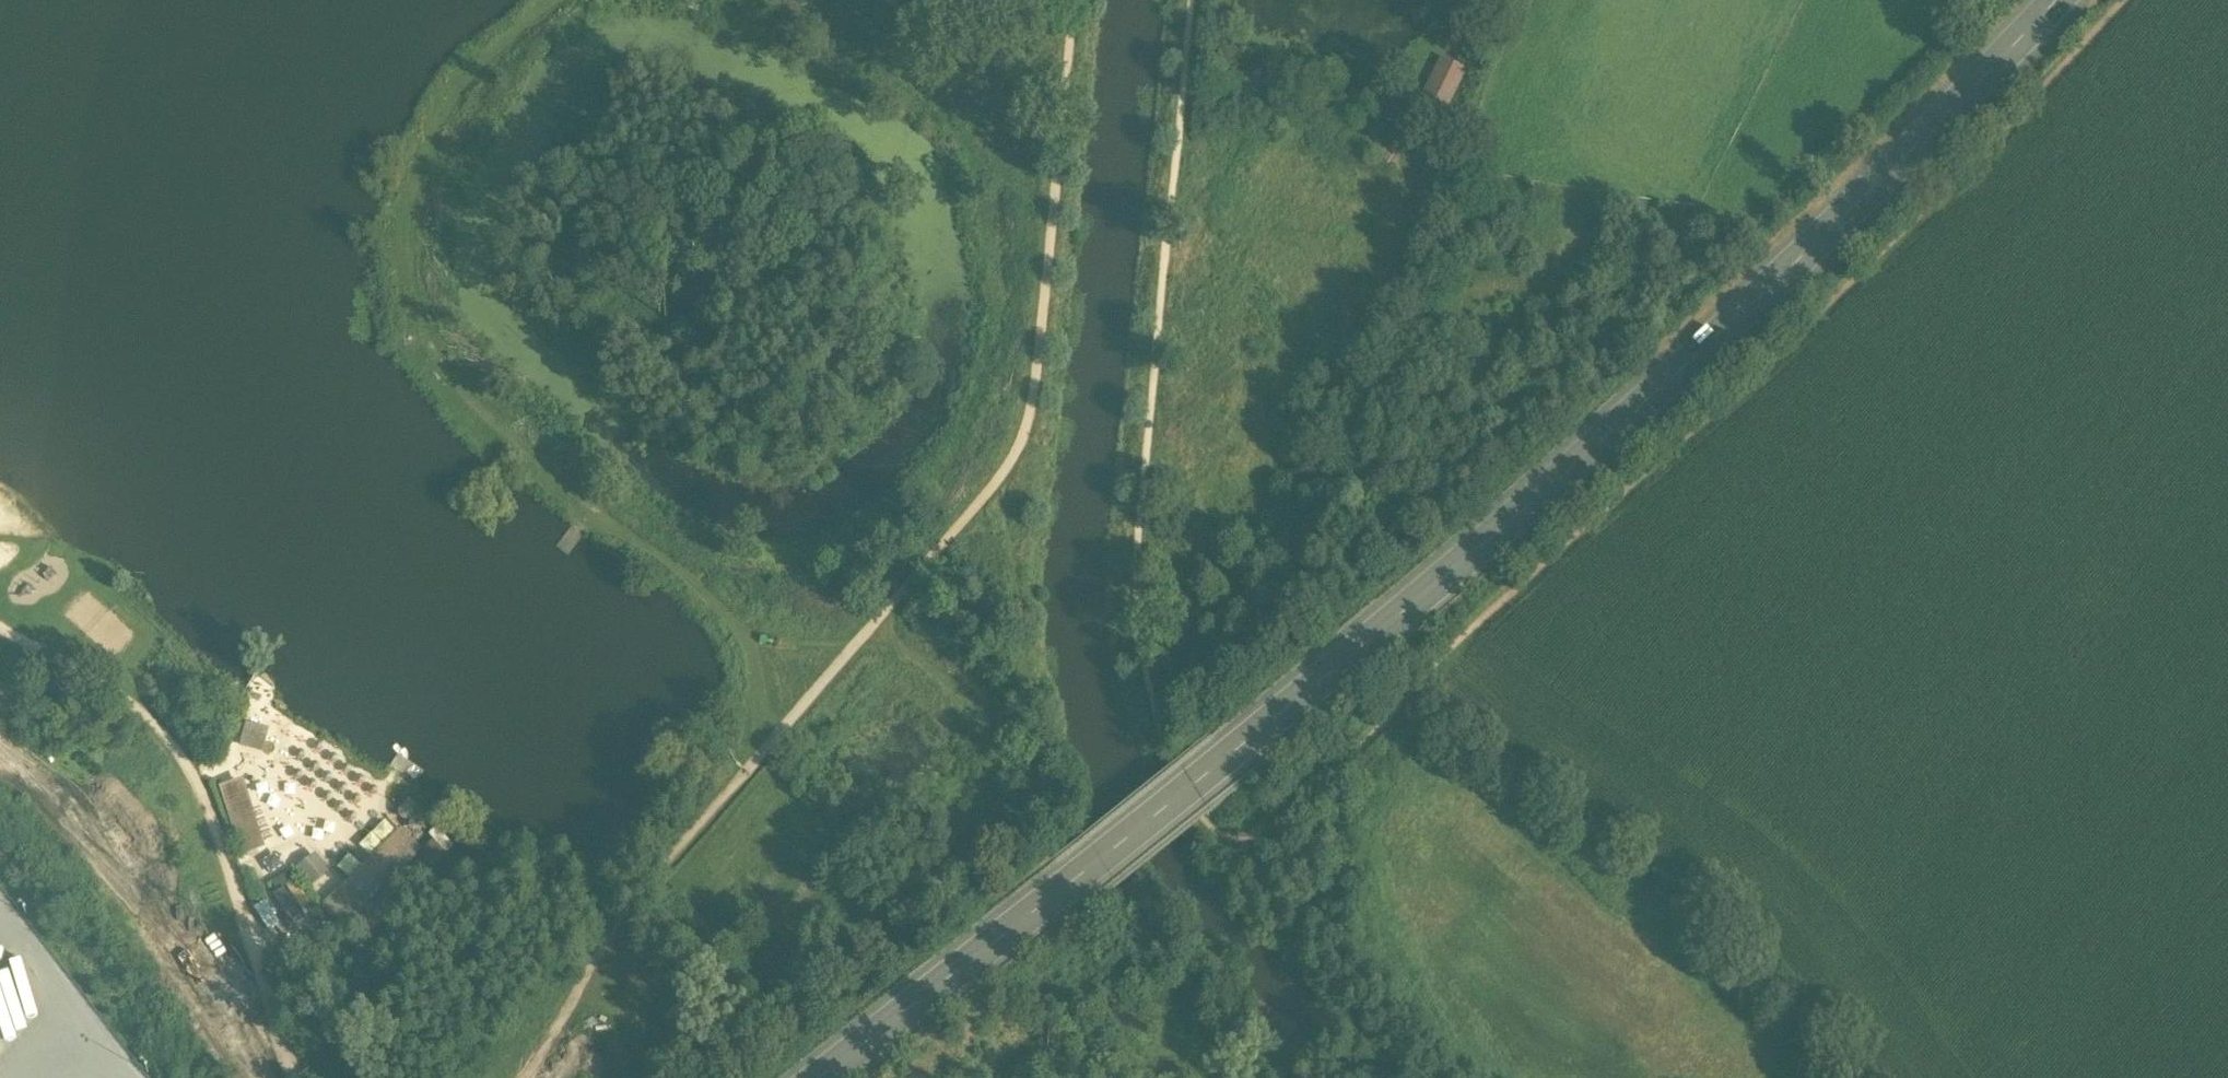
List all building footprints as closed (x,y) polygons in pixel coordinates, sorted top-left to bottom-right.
[(1465,70),(1440,57),(1415,107),(1441,120),(1465,70)] [(242,783),(221,790),(241,851),(261,845),(242,783)] [(423,850),(401,829),(324,904),(344,926),(423,850)]
